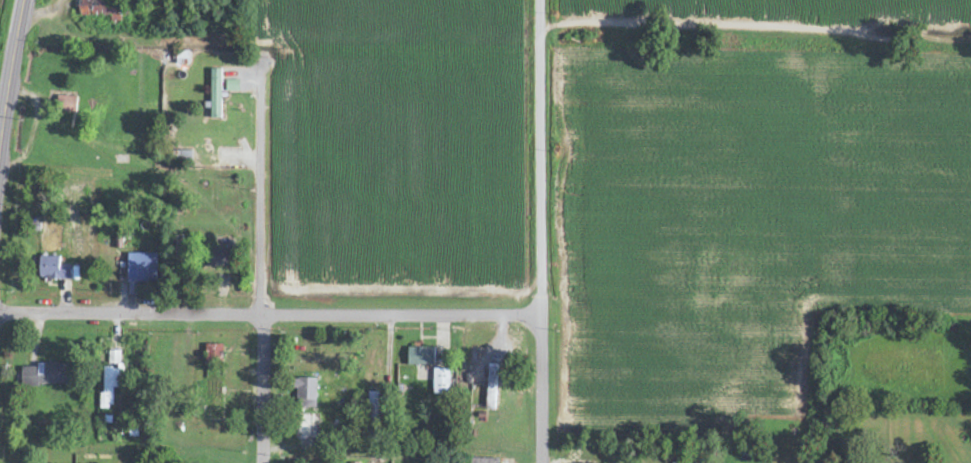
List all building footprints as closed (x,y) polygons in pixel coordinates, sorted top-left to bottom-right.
[(111,16),(111,21),(120,21),(120,0),(78,0),(79,16),(111,16)] [(209,118),(220,118),(221,70),(210,69),(209,118)] [(238,81),(226,81),(226,92),(239,91),(238,81)] [(77,97),(59,96),(58,112),(77,113),(77,97)] [(228,266),(228,248),(206,249),(207,267),(228,266)] [(157,282),(157,254),(127,254),(128,283),(157,282)] [(39,279),(70,280),(71,266),(59,265),(60,258),(39,257),(39,279)] [(223,345),(205,345),(205,362),(222,362),(223,345)] [(434,366),(435,349),(408,348),(408,366),(434,366)] [(37,368),(22,367),(21,385),(67,387),(68,364),(37,364),(37,368)] [(486,409),(495,409),(497,366),(488,366),(486,409)] [(101,409),(113,409),(114,388),(121,389),(121,368),(102,368),(101,409)] [(449,369),(434,369),(433,395),(448,395),(449,369)] [(316,379),(292,379),(292,389),(297,390),(297,408),(316,408),(316,379)] [(378,393),(369,393),(369,420),(379,419),(378,393)]
